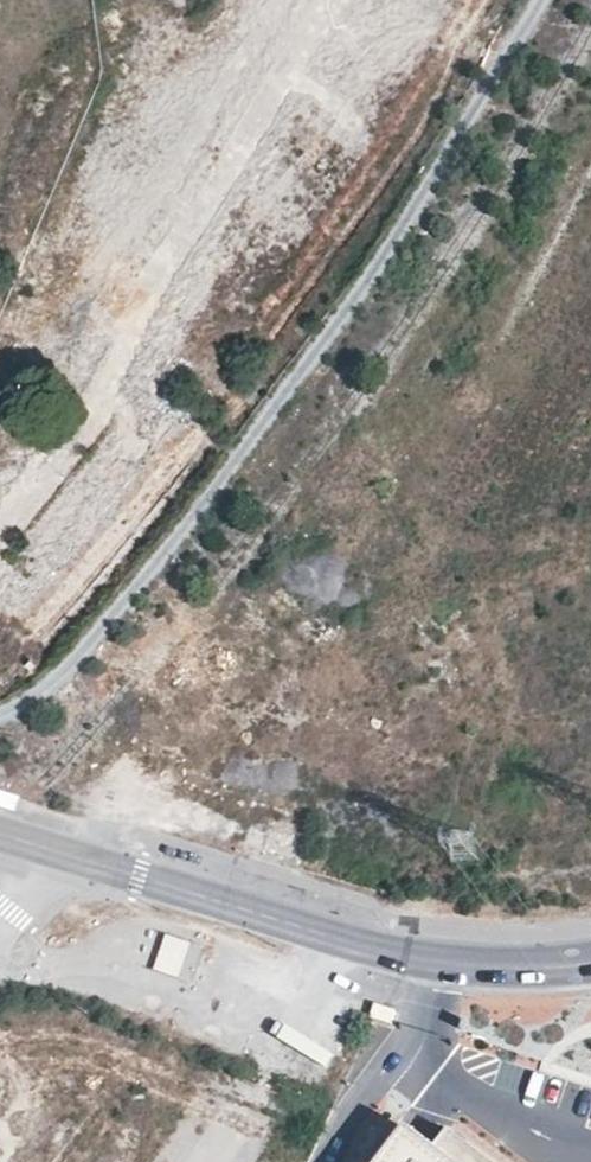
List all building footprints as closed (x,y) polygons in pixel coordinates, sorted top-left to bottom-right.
[(411,1118),(390,1144),(377,1161),(476,1161),(411,1118)]
